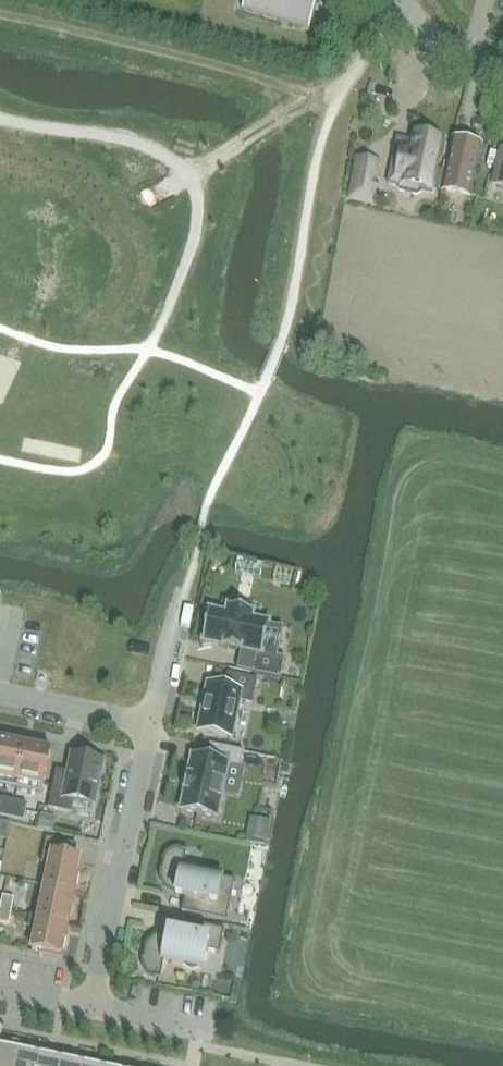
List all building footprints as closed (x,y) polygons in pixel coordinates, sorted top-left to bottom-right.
[(241,9),(309,29),(317,0),(244,0),(241,9)] [(393,141),(384,183),(393,185),(396,191),(414,194),(419,191),(428,193),(439,139),(436,139),(434,135),(426,133),(426,134),(422,136),(410,133),(407,144),(393,141)] [(441,192),(473,198),(484,145),(452,139),(441,192)] [(374,195),(385,152),(363,147),(352,189),(374,195)] [(500,149),(491,187),(502,189),(502,149),(500,149)] [(209,610),(202,643),(241,651),(255,653),(251,673),(281,680),(286,658),(277,657),(283,628),(269,625),(270,623),(253,619),(254,612),(228,606),(227,608),(228,608),(227,614),(211,611),(209,610)] [(202,709),(198,731),(232,739),(240,702),(253,704),(258,679),(228,673),(225,687),(208,683),(204,703),(203,703),(202,709)] [(2,741),(0,749),(0,786),(17,789),(26,746),(2,741)] [(192,756),(181,810),(217,818),(228,766),(241,768),(244,752),(210,745),(207,759),(194,757),(194,756),(192,756)] [(26,746),(17,789),(43,794),(52,751),(26,746)] [(72,755),(66,786),(54,783),(49,809),(72,814),(74,801),(94,805),(103,761),(72,755)] [(0,807),(13,810),(14,801),(2,799),(0,807)] [(13,810),(25,813),(27,804),(14,801),(13,810)] [(0,807),(0,816),(11,818),(13,810),(0,807)] [(25,813),(13,810),(11,818),(24,821),(25,813)] [(50,865),(47,877),(78,883),(80,874),(78,873),(81,858),(73,857),(76,844),(47,838),(41,863),(50,865)] [(227,921),(236,880),(218,876),(217,874),(215,872),(211,871),(207,872),(204,872),(203,873),(192,871),(193,868),(193,862),(193,858),(191,855),(189,853),(185,850),(181,849),(176,849),(171,850),(168,853),(165,856),(164,861),(161,871),(161,874),(161,877),(162,880),(163,882),(165,885),(168,888),(173,889),(186,892),(182,912),(227,921)] [(76,893),(78,883),(47,877),(41,909),(71,915),(73,906),(71,905),(74,892),(76,893)] [(0,910),(12,913),(15,898),(3,895),(0,910)] [(70,925),(71,915),(41,909),(39,918),(30,916),(28,927),(37,929),(32,950),(40,952),(39,954),(62,959),(67,938),(65,937),(67,924),(70,925)] [(12,913),(0,910),(0,924),(10,926),(12,913)] [(220,954),(225,930),(180,920),(176,940),(163,937),(159,937),(155,937),(150,939),(148,941),(147,944),(146,946),(143,960),(143,964),(144,968),(145,971),(148,974),(150,976),(155,978),(159,978),(162,978),(167,974),(170,971),(173,967),(173,962),(184,964),(185,966),(186,968),(190,969),(193,969),(197,968),(199,967),(204,968),(208,951),(220,954)] [(0,1047),(0,1065),(21,1065),(24,1052),(0,1047)] [(46,1056),(47,1055),(36,1051),(35,1054),(24,1052),(21,1065),(44,1065),(46,1056)] [(68,1061),(69,1059),(58,1055),(57,1058),(46,1056),(44,1065),(67,1065),(68,1061)]
